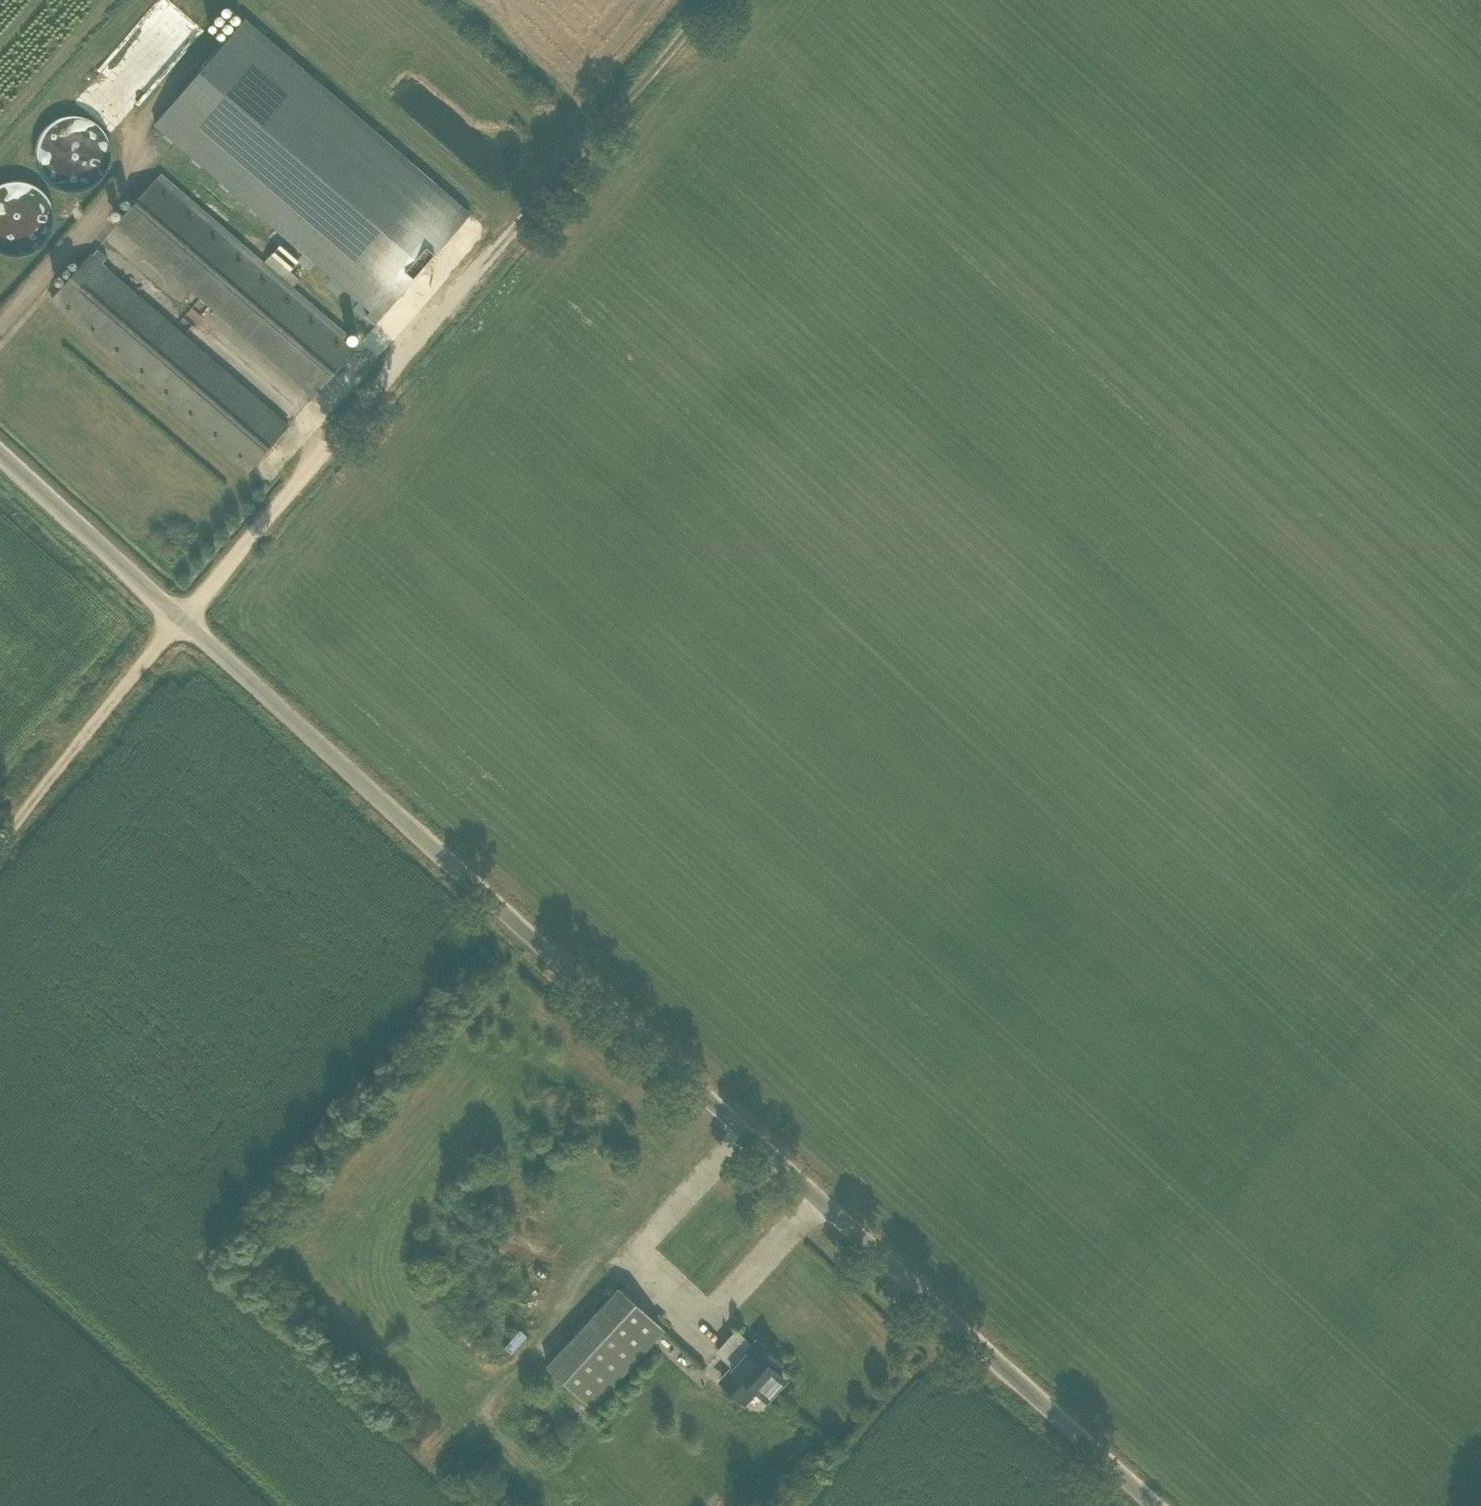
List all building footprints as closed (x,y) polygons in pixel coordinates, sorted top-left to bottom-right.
[(471,214),(461,205),(246,19),(155,124),(371,310),(366,315),(376,324),(471,214)] [(117,225),(314,395),(353,350),(342,340),(347,334),(293,287),(300,278),(291,270),(299,260),(280,245),(265,263),(161,173),(117,225)] [(250,470),(288,425),(91,255),(52,299),(250,470)] [(620,1288),(547,1367),(592,1408),(664,1329),(620,1288)] [(766,1349),(756,1341),(752,1346),(736,1332),(718,1352),(734,1366),(722,1378),(723,1383),(742,1401),(747,1400),(756,1391),(767,1401),(784,1383),(784,1378),(775,1370),(779,1366),(779,1361),(766,1349)]
